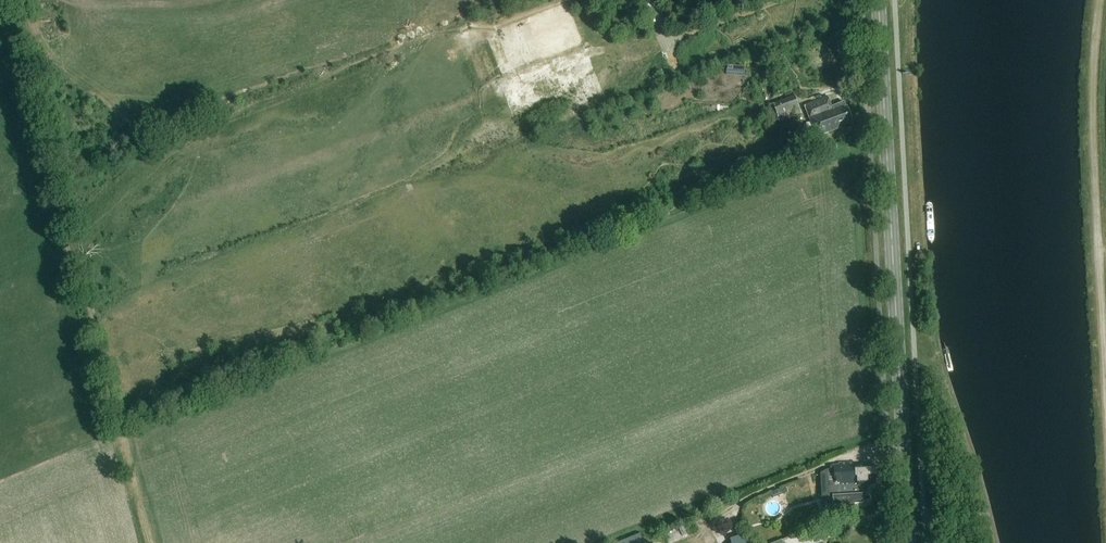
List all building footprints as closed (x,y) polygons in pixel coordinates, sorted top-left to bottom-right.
[(794,96),(768,106),(773,120),(781,122),(801,114),(794,96)] [(845,129),(852,126),(850,122),(851,122),(846,107),(845,108),(843,103),(833,107),(830,109),(826,98),(806,106),(817,136),(841,127),(840,125),(843,124),(845,129)] [(831,472),(821,473),(822,493),(823,511),(833,510),(833,511),(848,510),(848,507),(855,506),(855,503),(862,503),(861,486),(875,485),(874,465),(854,466),(854,463),(839,464),(830,465),(831,472)] [(772,493),(774,498),(783,494),(781,489),(772,493)] [(731,537),(734,542),(750,542),(745,532),(731,537)] [(644,542),(640,533),(616,542),(641,542),(644,542)]
